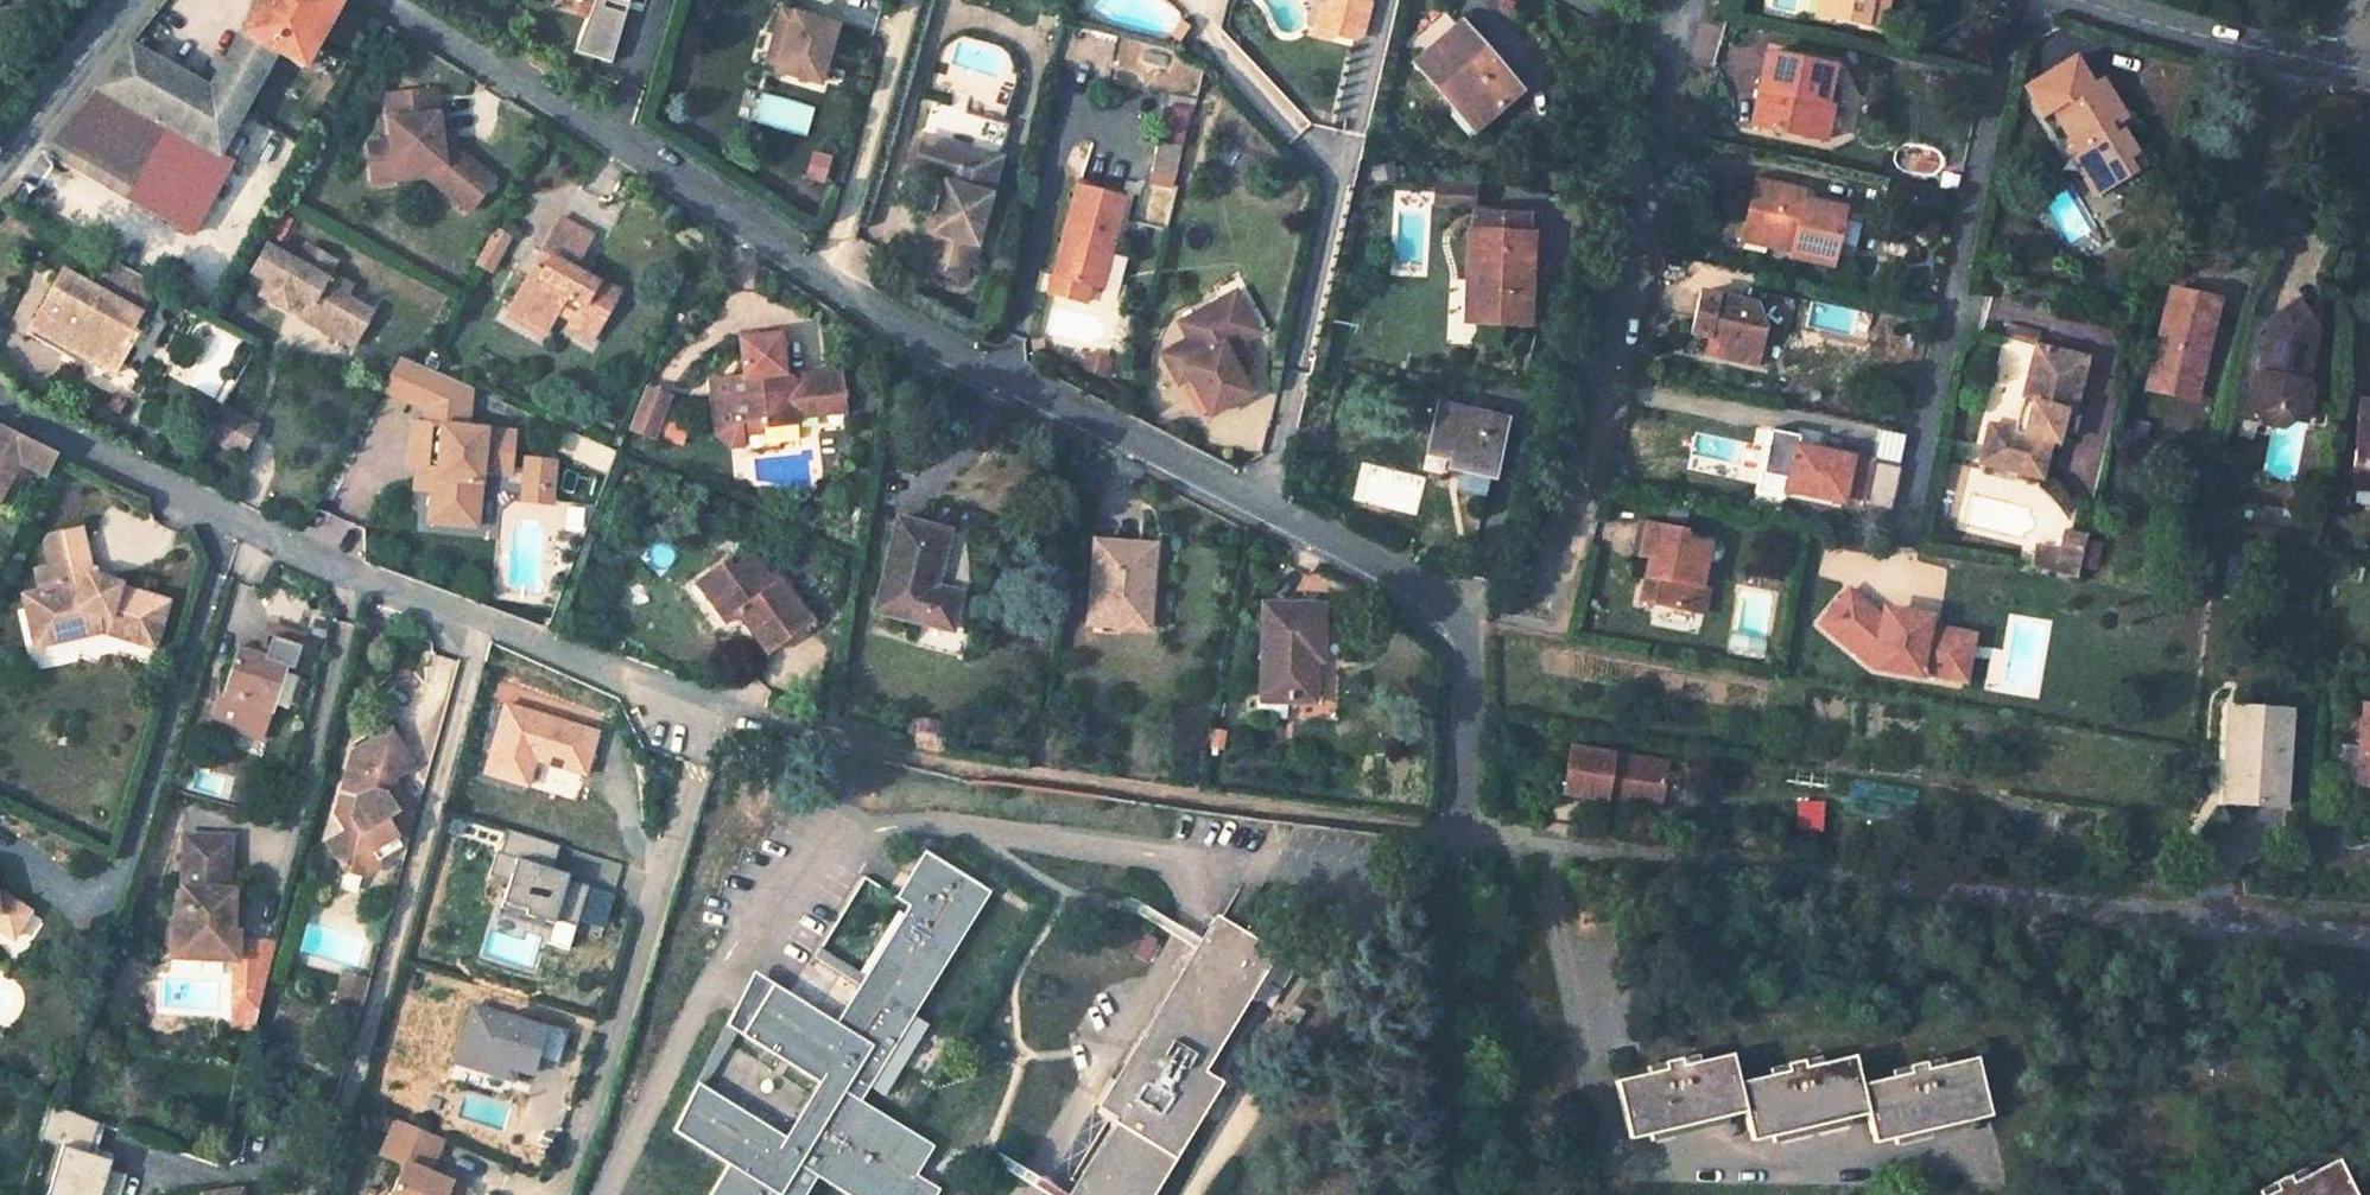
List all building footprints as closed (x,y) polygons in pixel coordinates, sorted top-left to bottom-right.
[(226,62),(216,57),(202,85),(128,42),(110,67),(95,86),(92,84),(56,132),(140,182),(131,197),(193,232),(233,162),(218,154),(230,131),(237,136),(242,129),(233,125),(273,52),(303,69),(339,0),(258,0),(226,62)] [(623,8),(596,0),(592,15),(583,12),(573,46),(609,56),(623,8)] [(620,0),(596,0),(623,8),(625,1),(620,0)] [(1318,24),(1334,28),(1336,22),(1325,19),(1329,0),(1323,0),(1318,24)] [(1325,19),(1336,22),(1359,27),(1366,23),(1372,0),(1329,0),(1325,19)] [(774,65),(817,78),(823,57),(828,41),(834,20),(780,4),(773,28),(785,32),(774,65)] [(1464,18),(1414,59),(1452,105),(1458,101),(1477,122),(1521,87),(1464,18)] [(785,32),(773,28),(763,62),(774,65),(785,32)] [(833,42),(828,41),(823,57),(829,59),(833,42)] [(1776,49),(1765,120),(1815,129),(1820,92),(1837,95),(1837,94),(1842,61),(1776,49)] [(2072,150),(2088,178),(2103,168),(2113,184),(2137,170),(2129,156),(2140,149),(2129,130),(2122,134),(2116,123),(2130,114),(2108,75),(2056,106),(2080,144),(2072,150)] [(396,177),(426,173),(471,207),(495,174),(454,143),(442,147),(440,132),(435,87),(386,92),(392,139),(369,141),(372,171),(395,168),(396,177)] [(1837,95),(1820,92),(1815,129),(1837,132),(1842,95),(1837,95)] [(803,132),(810,108),(763,95),(757,119),(803,132)] [(944,133),(919,126),(910,165),(933,171),(944,133)] [(440,132),(442,147),(454,143),(453,130),(440,132)] [(230,131),(218,154),(233,162),(246,140),(237,136),(230,131)] [(131,197),(140,182),(56,132),(44,148),(131,197)] [(1182,137),(1160,132),(1154,162),(1177,166),(1182,137)] [(943,175),(918,259),(956,272),(961,258),(967,260),(1000,150),(944,133),(933,171),(943,175)] [(2148,163),(2140,149),(2129,156),(2137,170),(2148,163)] [(1177,166),(1154,162),(1152,172),(1175,176),(1177,166)] [(395,168),(372,171),(373,179),(396,177),(395,168)] [(2088,178),(2098,193),(2113,184),(2103,168),(2088,178)] [(1949,172),(1947,183),(1962,186),(1964,175),(1949,172)] [(1051,282),(1088,292),(1092,275),(1103,235),(1114,238),(1128,187),(1079,174),(1055,265),(1051,282)] [(1856,205),(1807,195),(1808,188),(1768,179),(1760,218),(1778,222),(1776,232),(1806,239),(1805,249),(1806,249),(1846,257),(1856,205)] [(1429,184),(1430,207),(1470,206),(1470,183),(1429,184)] [(563,213),(560,218),(590,235),(593,229),(563,213)] [(560,218),(543,250),(550,255),(543,268),(538,278),(530,273),(516,298),(552,316),(555,309),(571,318),(594,330),(617,287),(597,275),(595,278),(584,272),(570,264),(574,256),(577,258),(578,256),(590,235),(560,218)] [(497,222),(477,256),(494,265),(512,231),(497,222)] [(1531,322),(1536,233),(1478,228),(1473,280),(1481,280),(1478,319),(1531,322)] [(1092,275),(1104,278),(1114,238),(1103,235),(1092,275)] [(294,301),(297,295),(312,304),(309,309),(304,317),(333,333),(338,326),(358,337),(373,310),(347,295),(353,284),(331,272),(337,260),(309,244),(300,261),(270,244),(255,272),(271,281),(264,295),(289,309),(294,301)] [(24,325),(104,369),(126,329),(123,328),(149,282),(101,256),(85,285),(55,268),(24,325)] [(577,258),(574,256),(570,264),(584,272),(589,262),(578,256),(577,258)] [(535,263),(530,273),(538,278),(543,268),(535,263)] [(1249,299),(1239,281),(1225,289),(1235,307),(1249,299)] [(2223,292),(2178,283),(2157,380),(2183,386),(2187,365),(2206,369),(2212,340),(2206,338),(2208,327),(2215,329),(2223,292)] [(1737,329),(1749,331),(1747,346),(1776,352),(1778,342),(1785,339),(1779,327),(1780,320),(1771,300),(1712,288),(1703,330),(1736,337),(1737,329)] [(1248,351),(1238,333),(1244,330),(1260,321),(1249,299),(1235,307),(1225,289),(1183,312),(1191,329),(1165,343),(1181,373),(1192,367),(1212,405),(1252,383),(1242,363),(1238,357),(1248,351)] [(2320,321),(2304,293),(2277,308),(2266,362),(2255,370),(2254,381),(2263,389),(2260,400),(2272,417),(2288,420),(2295,409),(2309,412),(2315,380),(2309,375),(2320,321)] [(312,304),(297,295),(294,301),(309,309),(312,304)] [(552,316),(516,298),(509,312),(544,331),(552,316)] [(590,339),(594,330),(571,318),(566,326),(590,339)] [(2034,340),(2043,342),(2046,330),(2014,322),(2010,334),(2034,340)] [(338,326),(333,333),(354,345),(358,337),(338,326)] [(781,330),(743,333),(747,370),(712,372),(717,427),(733,446),(746,445),(744,428),(743,415),(762,413),(762,421),(800,417),(800,411),(829,408),(828,398),(845,396),(843,370),(793,374),(784,365),(781,330)] [(1254,349),(1244,330),(1238,333),(1248,351),(1254,349)] [(2034,340),(2020,392),(2030,395),(2023,425),(2012,423),(1989,417),(1979,456),(2040,471),(2048,434),(2049,431),(2056,433),(2063,404),(2070,405),(2084,352),(2043,342),(2034,340)] [(2008,419),(2027,346),(2006,341),(1987,413),(2008,419)] [(433,504),(451,506),(450,518),(479,522),(483,468),(513,470),(517,427),(470,422),(473,382),(421,359),(401,351),(383,384),(427,405),(426,418),(418,418),(415,461),(422,461),(440,463),(439,470),(436,470),(435,482),(433,504)] [(2202,391),(2206,369),(2187,365),(2183,386),(2202,391)] [(650,384),(633,425),(656,435),(672,394),(650,384)] [(2020,392),(2012,423),(2023,425),(2030,395),(2020,392)] [(828,398),(829,408),(846,406),(845,396),(828,398)] [(1422,407),(1407,402),(1403,418),(1418,422),(1422,407)] [(2366,404),(2359,491),(2369,492),(2369,404),(2366,404)] [(1491,485),(1506,421),(1443,406),(1430,455),(1450,460),(1447,474),(1491,485)] [(214,443),(239,456),(256,423),(231,411),(214,443)] [(2128,430),(2150,436),(2155,417),(2133,411),(2128,430)] [(763,426),(762,421),(762,413),(743,415),(744,428),(763,426)] [(20,457),(48,470),(54,456),(56,452),(12,430),(0,424),(0,493),(20,457)] [(1822,453),(1800,448),(1802,439),(1775,433),(1766,476),(1793,482),(1790,492),(1847,504),(1849,496),(1870,500),(1877,464),(1822,453)] [(576,439),(568,456),(600,470),(607,454),(576,439)] [(1824,443),(1802,439),(1800,448),(1822,453),(1824,443)] [(526,455),(526,461),(556,463),(557,457),(526,455)] [(439,470),(440,463),(422,461),(421,481),(435,482),(436,470),(439,470)] [(556,463),(526,461),(524,478),(555,481),(556,463)] [(1793,482),(1766,476),(1764,488),(1790,492),(1793,482)] [(555,481),(524,478),(523,495),(554,498),(555,481)] [(2369,504),(2369,493),(2355,492),(2354,502),(2369,504)] [(450,518),(451,506),(433,504),(432,517),(450,518)] [(893,514),(869,606),(947,627),(952,601),(928,595),(945,527),(893,514)] [(2073,519),(2067,545),(2088,550),(2094,524),(2073,519)] [(1665,559),(1662,578),(1652,586),(1649,599),(1689,607),(1693,584),(1709,587),(1717,545),(1693,540),(1695,531),(1654,522),(1646,555),(1665,559)] [(21,596),(32,648),(99,633),(154,649),(169,603),(121,588),(121,585),(99,578),(89,578),(92,569),(81,528),(46,536),(42,543),(48,567),(53,589),(38,592),(21,596)] [(1142,543),(1096,537),(1085,620),(1146,627),(1152,582),(1137,580),(1142,543)] [(2033,566),(2082,575),(2088,550),(2067,545),(2064,556),(2036,551),(2033,566)] [(727,558),(704,573),(717,592),(709,597),(724,619),(738,610),(764,650),(807,620),(781,581),(776,584),(754,553),(734,567),(727,558)] [(38,592),(53,589),(48,567),(33,570),(38,592)] [(717,592),(704,573),(696,578),(709,597),(717,592)] [(1713,611),(1717,588),(1709,587),(1693,584),(1689,607),(1713,611)] [(1885,615),(1854,588),(1821,627),(1871,668),(1875,670),(1874,673),(1928,683),(1929,679),(1975,687),(1985,631),(1939,623),(1940,619),(1885,610),(1885,615)] [(1256,603),(1254,694),(1280,694),(1280,701),(1306,701),(1307,659),(1316,659),(1315,604),(1256,603)] [(239,646),(214,722),(259,738),(284,662),(294,665),(304,636),(270,625),(260,654),(239,646)] [(524,783),(532,758),(582,773),(595,732),(504,703),(483,771),(524,783)] [(2305,712),(2248,705),(2241,749),(2256,750),(2250,800),(2293,807),(2305,712)] [(318,841),(333,866),(350,870),(363,862),(372,857),(377,849),(380,837),(392,840),(402,806),(389,802),(382,787),(388,773),(405,762),(384,726),(346,748),(356,765),(351,784),(335,779),(326,812),(337,830),(318,841)] [(2237,799),(2250,800),(2256,750),(2241,749),(2237,799)] [(1678,770),(1578,751),(1570,797),(1614,806),(1615,796),(1647,802),(1649,794),(1672,799),(1678,770)] [(2363,788),(2364,768),(2352,767),(2350,786),(2363,788)] [(1671,808),(1672,799),(1649,794),(1647,802),(1671,808)] [(1816,806),(1791,805),(1790,825),(1815,825),(1816,806)] [(567,872),(550,867),(557,844),(505,828),(498,851),(494,849),(486,873),(507,879),(501,899),(527,907),(525,913),(551,921),(552,917),(574,924),(587,883),(565,877),(567,872)] [(170,955),(198,956),(198,950),(217,951),(216,957),(235,958),(236,929),(230,929),(231,887),(225,887),(227,835),(180,834),(178,904),(172,904),(171,925),(165,931),(165,943),(170,949),(170,955)] [(723,1017),(801,1066),(800,1066),(816,1076),(802,1099),(801,1099),(783,1128),(694,1073),(669,1124),(724,1158),(701,1194),(800,1194),(815,1171),(853,1194),(927,1194),(936,1181),(913,1167),(931,1138),(859,1092),(989,883),(935,850),(921,841),(892,889),(906,897),(833,1013),(750,962),(723,1017)] [(10,936),(27,909),(0,892),(0,929),(10,936)] [(1222,1067),(1204,1054),(1277,942),(1220,905),(1101,1089),(1121,1102),(1061,1194),(1140,1194),(1222,1067)] [(334,970),(326,999),(351,1006),(359,977),(334,970)] [(257,1009),(263,987),(230,986),(231,1008),(257,1009)] [(471,1004),(453,1060),(510,1078),(513,1067),(528,1072),(532,1058),(554,1065),(566,1028),(542,1021),(541,1026),(471,1004)] [(510,1078),(453,1060),(448,1077),(504,1095),(510,1078)] [(1616,1082),(1627,1139),(1743,1117),(1748,1147),(1863,1124),(1867,1148),(1986,1128),(1975,1069),(1925,1078),(1923,1071),(1907,1074),(1909,1083),(1857,1091),(1851,1065),(1805,1075),(1804,1067),(1785,1072),(1786,1079),(1737,1087),(1731,1061),(1679,1070),(1678,1062),(1660,1067),(1661,1075),(1616,1082)] [(91,1149),(99,1122),(48,1107),(40,1134),(91,1149)] [(426,1170),(440,1137),(394,1117),(379,1152),(401,1162),(387,1194),(464,1194),(467,1188),(426,1170)] [(164,1150),(131,1136),(135,1167),(164,1163),(164,1150)] [(124,1169),(56,1147),(40,1194),(115,1194),(124,1169)] [(2333,1153),(2287,1180),(2284,1173),(2267,1183),(2271,1188),(2259,1194),(2356,1194),(2333,1153)]
